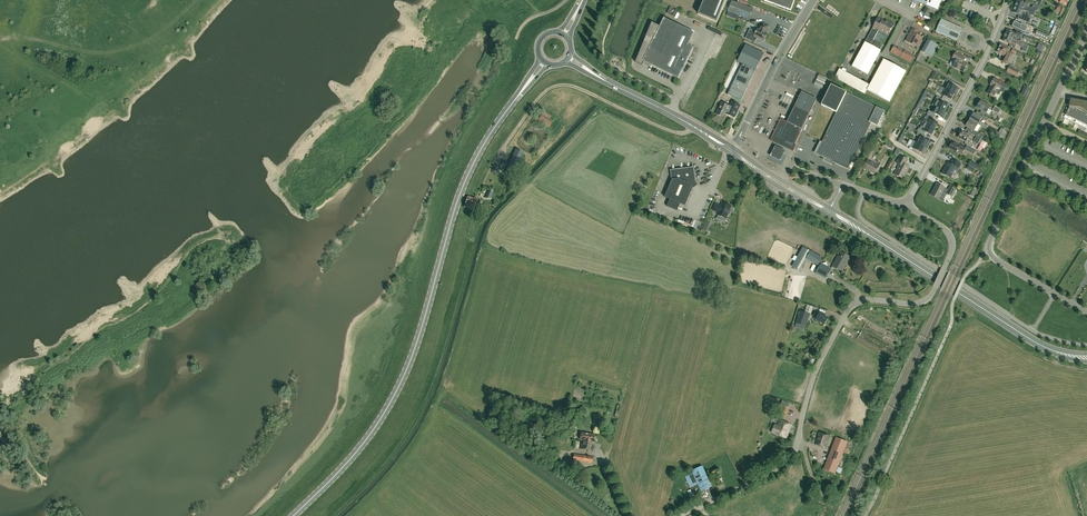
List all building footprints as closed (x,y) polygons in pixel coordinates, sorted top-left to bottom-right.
[(725,0),(704,0),(699,14),(716,22),(725,0)] [(764,1),(790,11),(794,0),(764,0),(764,1)] [(912,1),(937,10),(941,1),(944,2),(945,0),(912,0),(912,1)] [(1015,6),(1029,12),(1033,14),(1034,10),(1030,8),(1028,7),(1029,5),(1026,4),(1017,0),(1015,6)] [(749,20),(753,9),(732,1),(728,12),(731,13),(749,20)] [(1029,12),(1015,6),(1013,12),(1021,15),(1023,15),(1027,17),(1030,18),(1031,15),(1028,14),(1029,12)] [(878,19),(852,67),(868,76),(881,51),(871,45),(879,31),(888,36),(893,27),(894,28),(895,25),(892,23),(891,24),(886,21),(885,24),(882,22),(883,21),(878,19)] [(957,41),(962,28),(941,19),(936,32),(957,41)] [(660,26),(652,23),(639,55),(637,59),(643,62),(643,61),(678,78),(682,71),(683,71),(686,66),(685,65),(693,48),(688,46),(693,36),(663,20),(660,26)] [(1015,22),(1012,27),(1021,31),(1021,32),(1024,33),(1029,35),(1030,33),(1026,31),(1027,29),(1024,28),(1025,25),(1022,24),(1021,24),(1015,22)] [(748,34),(746,38),(755,43),(757,38),(763,41),(767,34),(765,33),(766,31),(767,31),(769,27),(762,23),(759,30),(757,29),(753,37),(748,34)] [(1050,35),(1038,29),(1035,34),(1041,36),(1040,37),(1045,40),(1045,42),(1046,42),(1050,35)] [(1021,42),(1024,34),(1024,33),(1021,32),(1015,30),(1014,32),(1007,30),(1005,35),(1021,42)] [(911,32),(906,41),(912,44),(913,44),(917,46),(922,38),(911,32)] [(1024,44),(1021,42),(1005,35),(1002,41),(1010,44),(1016,46),(1016,45),(1023,48),(1024,44)] [(937,45),(928,40),(922,52),(929,56),(932,50),(934,51),(937,45)] [(755,70),(763,54),(745,45),(737,62),(755,70)] [(1008,52),(1009,49),(1001,45),(997,52),(1005,56),(1003,62),(1006,63),(1008,63),(1011,55),(1011,54),(1008,52)] [(913,57),(898,48),(894,46),(890,52),(895,55),(895,53),(901,57),(901,58),(910,63),(913,57)] [(963,72),(968,64),(960,60),(962,56),(955,52),(952,58),(956,60),(953,66),(963,72)] [(884,59),(881,64),(870,85),(867,90),(889,102),(906,71),(884,59)] [(917,75),(924,78),(930,65),(923,62),(917,75)] [(755,71),(742,65),(727,95),(740,101),(755,71)] [(1019,71),(1009,67),(1007,71),(1017,76),(1019,71)] [(839,69),(835,78),(865,94),(870,85),(839,69)] [(814,86),(821,89),(827,78),(820,75),(814,86)] [(986,93),(990,95),(994,97),(996,93),(999,94),(1001,90),(1003,92),(1007,86),(1002,83),(1003,82),(994,77),(990,86),(991,86),(986,93)] [(947,83),(944,88),(954,94),(956,95),(959,89),(951,85),(953,82),(948,79),(946,82),(947,83)] [(885,111),(876,107),(831,85),(821,105),(836,112),(817,152),(847,167),(869,122),(877,126),(885,111)] [(1027,95),(1030,88),(1025,85),(1022,92),(1027,95)] [(954,94),(944,88),(942,87),(939,93),(951,100),(954,94)] [(792,149),(814,104),(811,103),(813,98),(801,92),(787,122),(782,120),(772,139),(792,149)] [(948,106),(941,102),(943,99),(937,96),(932,105),(934,107),(944,112),(948,106)] [(1070,99),(1069,107),(1065,115),(1086,125),(1086,102),(1070,99)] [(722,102),(716,114),(724,118),(726,114),(734,118),(740,106),(739,105),(732,101),(729,106),(722,102)] [(990,106),(981,101),(979,104),(978,104),(977,107),(977,108),(986,113),(990,106)] [(997,113),(997,114),(999,116),(1002,111),(1001,110),(995,106),(992,110),(997,113)] [(944,112),(934,107),(932,112),(929,111),(927,114),(934,118),(935,115),(943,119),(947,113),(944,112)] [(969,119),(978,124),(985,129),(987,126),(980,121),(981,118),(986,121),(988,118),(977,111),(975,114),(973,113),(969,119)] [(554,119),(543,112),(538,121),(549,127),(554,119)] [(938,124),(932,121),(934,118),(927,114),(926,118),(928,119),(925,124),(935,130),(938,124)] [(891,115),(882,130),(890,134),(899,119),(891,115)] [(974,130),(978,124),(969,119),(965,126),(967,127),(966,130),(982,140),(984,137),(979,133),(974,130)] [(935,130),(925,124),(923,123),(920,129),(919,128),(917,132),(918,132),(924,135),(926,132),(932,135),(935,130)] [(969,144),(973,138),(970,136),(962,131),(958,138),(969,144)] [(931,143),(924,139),(925,136),(924,135),(918,132),(916,135),(918,137),(915,142),(925,148),(927,149),(931,143)] [(925,148),(915,142),(913,141),(910,147),(922,153),(925,148)] [(965,149),(959,146),(960,145),(955,143),(955,144),(952,142),(950,145),(949,147),(949,148),(956,152),(962,156),(965,149),(971,152),(974,154),(975,151),(972,149),(966,146),(965,149)] [(786,152),(776,147),(773,153),(771,158),(781,163),(783,158),(786,152)] [(516,149),(506,170),(513,173),(523,152),(516,149)] [(903,179),(909,167),(905,165),(908,160),(900,156),(896,163),(899,165),(894,174),(903,179)] [(874,174),(879,166),(867,160),(863,168),(874,174)] [(954,170),(958,172),(961,165),(953,161),(951,164),(948,162),(942,174),(950,178),(954,170)] [(665,197),(670,199),(667,206),(677,211),(680,204),(685,206),(693,188),(697,185),(695,182),(693,168),(671,171),(672,180),(665,197)] [(936,184),(931,195),(939,199),(945,188),(936,184)] [(952,197),(957,189),(950,186),(946,194),(952,197)] [(468,197),(464,207),(474,211),(478,201),(468,197)] [(715,204),(713,211),(718,213),(717,215),(718,215),(717,218),(724,222),(725,218),(726,218),(728,214),(729,214),(731,211),(729,211),(731,206),(729,205),(730,204),(725,202),(725,203),(723,203),(721,206),(715,204)] [(822,257),(803,247),(792,266),(800,271),(806,259),(818,265),(822,257)] [(840,252),(832,266),(842,272),(850,257),(840,252)] [(816,273),(825,279),(831,269),(821,263),(816,273)] [(806,326),(810,314),(800,311),(796,323),(806,326)] [(828,318),(819,313),(816,312),(813,316),(817,318),(815,321),(820,324),(821,322),(825,324),(828,318)] [(574,416),(577,404),(572,402),(569,414),(574,416)] [(779,414),(784,417),(788,408),(783,405),(779,414)] [(786,439),(792,425),(780,420),(777,426),(775,425),(772,433),(786,439)] [(826,448),(830,436),(819,432),(815,444),(826,448)] [(596,435),(581,433),(580,440),(582,440),(581,443),(582,443),(581,449),(592,451),(593,442),(595,442),(596,435)] [(847,443),(837,438),(824,469),(834,473),(835,472),(837,467),(847,443)] [(593,457),(574,454),(573,460),(592,463),(593,457)] [(698,484),(701,491),(702,491),(712,486),(702,466),(692,471),(693,473),(685,477),(690,488),(698,484)]
